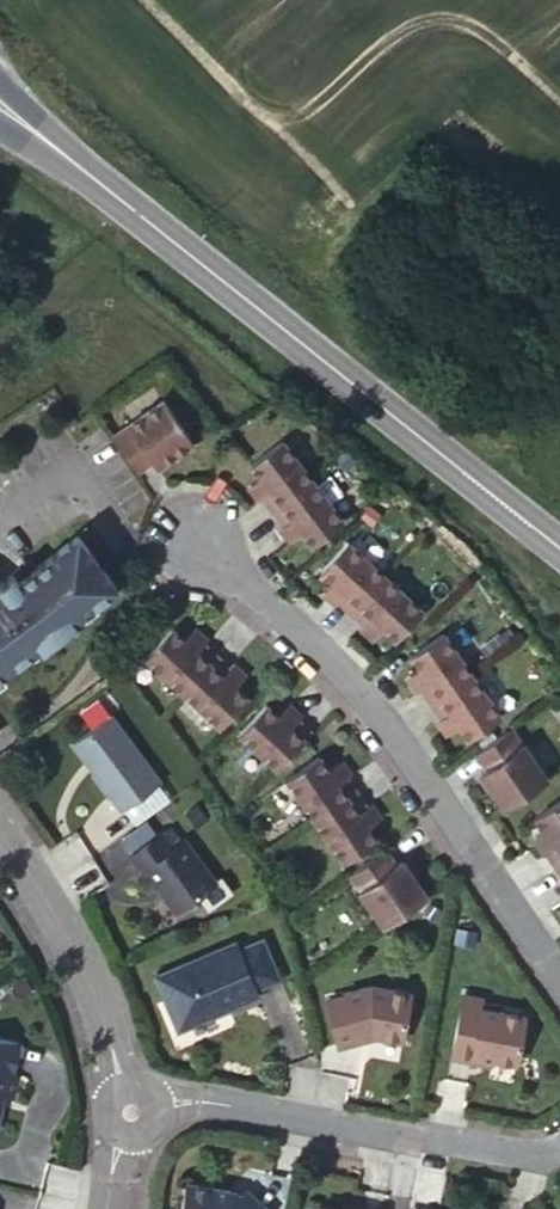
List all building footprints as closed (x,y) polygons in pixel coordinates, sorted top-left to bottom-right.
[(159,401),(108,437),(134,474),(149,464),(153,468),(188,444),(159,401)] [(349,535),(287,454),(256,478),(266,490),(256,498),(299,554),(308,546),(318,559),(349,535)] [(80,540),(37,571),(31,564),(0,587),(0,589),(5,596),(0,600),(0,677),(36,651),(39,655),(84,622),(81,618),(116,592),(80,540)] [(425,620),(350,551),(323,579),(335,590),(327,599),(379,647),(387,637),(399,648),(425,620)] [(174,624),(147,652),(220,724),(248,696),(236,684),(244,676),(194,627),(186,635),(174,624)] [(502,722),(444,638),(411,660),(421,673),(410,680),(450,737),(460,731),(469,744),(502,722)] [(239,730),(277,766),(312,729),(286,705),(278,714),(266,702),(239,730)] [(157,781),(108,713),(69,742),(91,772),(89,773),(106,796),(107,795),(118,809),(120,807),(154,783),(157,781)] [(479,775),(502,810),(545,782),(511,731),(474,756),(484,772),(479,775)] [(286,776),(343,861),(376,840),(367,826),(376,820),(338,761),(328,768),(319,755),(286,776)] [(165,799),(154,783),(120,807),(132,823),(165,799)] [(530,816),(539,829),(530,835),(552,867),(559,861),(559,796),(530,816)] [(132,850),(152,835),(142,822),(122,837),(132,850)] [(168,826),(158,833),(168,847),(178,840),(168,826)] [(204,910),(227,893),(216,877),(210,882),(179,839),(178,840),(168,847),(158,833),(157,831),(152,835),(132,850),(126,854),(138,869),(131,874),(144,891),(153,885),(172,911),(193,895),(204,910)] [(347,873),(382,925),(425,897),(401,860),(396,864),(385,848),(347,873)] [(552,867),(559,879),(559,861),(552,867)] [(478,935),(460,932),(457,947),(475,950),(478,935)] [(232,942),(153,976),(176,1031),(229,1008),(226,1001),(233,998),(236,1005),(256,996),(252,989),(277,978),(260,938),(235,949),(232,942)] [(26,977),(13,983),(19,997),(32,991),(26,977)] [(402,1039),(412,992),(373,984),(346,991),(346,993),(327,998),(338,1042),(373,1035),(402,1039)] [(484,1002),(465,999),(462,1011),(482,1015),(482,1011),(484,1002)] [(482,1015),(462,1011),(455,1054),(474,1057),(474,1060),(495,1063),(495,1061),(519,1065),(527,1020),(482,1011),(482,1015)] [(3,1094),(14,1097),(19,1075),(12,1074),(19,1042),(0,1038),(0,1108),(3,1094)] [(187,1181),(181,1208),(267,1208),(246,1190),(238,1198),(229,1189),(187,1181)]
